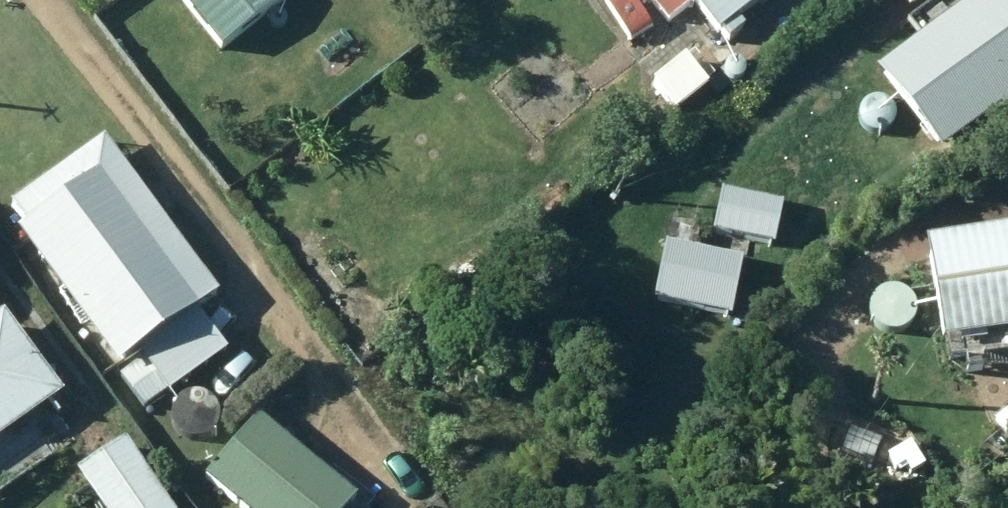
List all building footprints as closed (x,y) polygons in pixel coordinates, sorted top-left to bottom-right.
[(225,34),(267,0),(197,0),(225,34)] [(633,28),(655,14),(646,0),(614,0),(633,28)] [(671,13),(687,0),(660,0),(671,13)] [(722,20),(747,0),(706,0),(722,20)] [(946,139),(1006,94),(1007,96),(1007,0),(956,0),(883,56),(946,139)] [(658,70),(681,100),(713,77),(690,46),(658,70)] [(20,219),(122,355),(116,359),(148,401),(232,339),(199,296),(222,278),(106,124),(15,192),(30,212),(20,219)] [(717,220),(778,234),(787,194),(727,180),(717,220)] [(1007,315),(1007,214),(936,224),(950,324),(1007,315)] [(658,289),(736,307),(749,251),(669,233),(658,289)] [(0,305),(0,483),(34,459),(8,423),(65,383),(7,300),(0,305)] [(260,507),(339,507),(359,483),(261,402),(209,466),(260,507)] [(111,507),(175,507),(181,504),(130,427),(80,462),(111,507)] [(915,433),(889,450),(905,474),(931,455),(915,433)]
